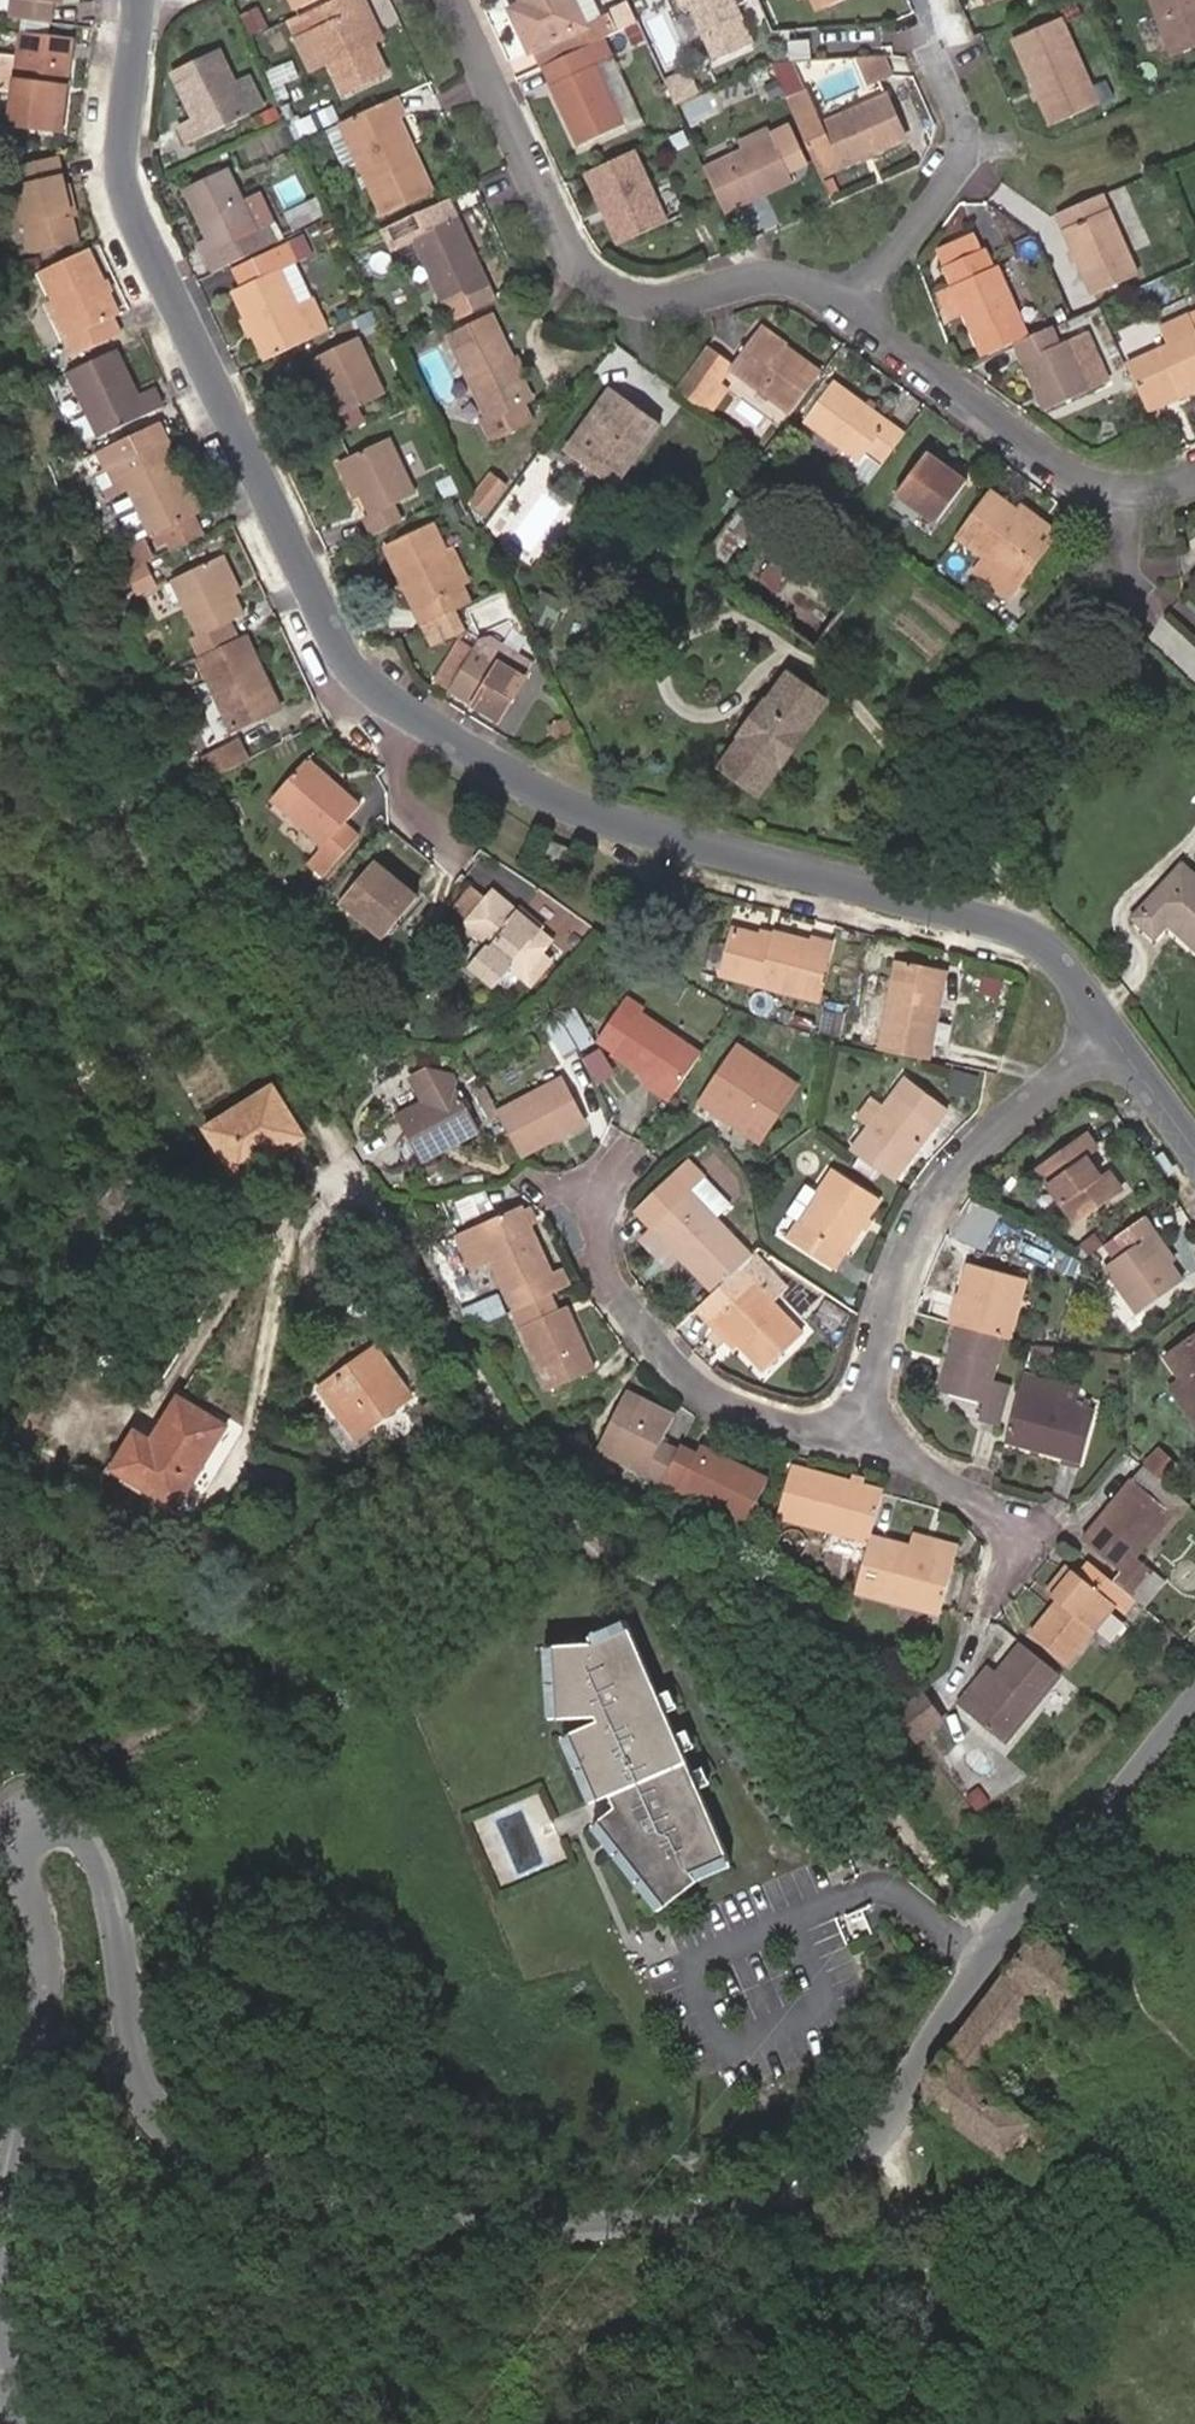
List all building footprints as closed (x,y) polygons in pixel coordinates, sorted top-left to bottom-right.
[(9,19),(22,21),(51,25),(54,3),(54,0),(12,0),(9,19)] [(294,10),(316,0),(289,0),(294,10)] [(353,0),(333,0),(315,9),(322,25),(312,29),(342,95),(387,74),(374,44),(353,0)] [(364,0),(353,0),(374,44),(383,40),(364,0)] [(574,0),(520,0),(522,3),(508,10),(529,53),(535,51),(586,27),(574,0)] [(615,33),(608,17),(601,20),(591,0),(574,0),(586,27),(535,51),(542,67),(550,62),(604,38),(615,33)] [(734,0),(678,0),(687,20),(695,17),(716,62),(754,45),(734,0)] [(824,9),(845,0),(821,0),(824,9)] [(1172,57),(1194,48),(1194,0),(1150,0),(1172,57)] [(322,25),(315,9),(297,17),(304,33),(312,29),(322,25)] [(1100,105),(1062,19),(1012,41),(1050,127),(1100,105)] [(63,134),(75,28),(51,25),(22,21),(17,59),(13,94),(10,127),(63,134)] [(624,126),(595,65),(613,58),(604,38),(550,62),(559,81),(550,86),(578,147),(624,126)] [(252,115),(236,82),(220,50),(171,74),(192,120),(178,127),(187,146),(252,115)] [(891,77),(880,54),(858,55),(871,86),(891,77)] [(17,59),(1,57),(0,66),(0,93),(13,94),(17,59)] [(298,59),(278,65),(284,83),(303,77),(298,59)] [(822,178),(906,142),(886,96),(820,125),(790,60),(775,60),(771,62),(822,178)] [(550,86),(559,81),(550,62),(542,67),(550,86)] [(705,90),(694,69),(673,80),(684,102),(705,90)] [(267,108),(251,75),(236,82),(252,115),(267,108)] [(434,193),(400,119),(406,116),(396,97),(340,123),(383,217),(434,193)] [(794,183),(769,129),(738,144),(742,151),(704,168),(722,206),(732,202),(736,210),(794,183)] [(667,222),(635,149),(584,173),(605,219),(611,217),(623,242),(667,222)] [(77,241),(59,161),(14,172),(33,252),(77,241)] [(244,201),(228,166),(186,187),(184,191),(206,237),(213,252),(204,256),(212,272),(279,240),(272,224),(258,231),(244,201)] [(274,223),(260,193),(244,201),(258,231),(272,224),(274,223)] [(1139,275),(1103,193),(1057,214),(1092,296),(1139,275)] [(736,210),(732,202),(722,206),(726,215),(736,210)] [(623,242),(611,217),(605,219),(617,245),(623,242)] [(490,289),(457,218),(413,238),(446,309),(455,305),(484,291),(490,289)] [(944,268),(982,252),(974,235),(937,252),(944,268)] [(213,252),(206,237),(197,241),(204,256),(213,252)] [(328,330),(313,296),(297,303),(282,269),(297,262),(288,243),(233,270),(241,288),(232,291),(264,360),(328,330)] [(119,314),(89,247),(39,271),(52,301),(70,338),(63,341),(71,358),(120,334),(113,317),(119,314)] [(1028,337),(998,267),(993,269),(985,250),(982,252),(944,268),(952,287),(965,317),(981,357),(1014,343),(1028,337)] [(965,317),(952,287),(938,293),(951,323),(965,317)] [(490,306),(484,291),(455,305),(462,319),(490,306)] [(70,338),(52,301),(46,304),(63,341),(70,338)] [(535,402),(493,314),(446,336),(486,418),(481,420),(493,445),(535,423),(526,406),(535,402)] [(1190,317),(1189,315),(1159,329),(1167,346),(1126,365),(1148,414),(1194,393),(1194,315),(1190,317)] [(1089,391),(1076,362),(1097,353),(1088,332),(1060,345),(1052,326),(1028,337),(1014,343),(1043,411),(1089,391)] [(788,345),(762,327),(757,333),(783,352),(786,348),(788,345)] [(822,373),(786,348),(783,352),(757,333),(733,366),(732,368),(793,413),(822,373)] [(385,394),(358,336),(312,357),(321,378),(338,415),(385,394)] [(732,368),(733,366),(707,348),(695,365),(720,384),(732,368)] [(163,406),(154,386),(138,394),(116,349),(67,372),(98,437),(163,406)] [(1110,381),(1097,353),(1076,362),(1089,391),(1110,381)] [(712,416),(731,391),(720,384),(695,365),(676,390),(712,416)] [(338,415),(321,378),(315,381),(333,418),(338,415)] [(869,482),(904,434),(834,382),(803,423),(844,452),(838,460),(869,482)] [(616,489),(662,425),(611,388),(565,453),(616,489)] [(168,438),(160,421),(97,451),(105,468),(96,472),(108,497),(127,488),(150,537),(152,536),(158,549),(167,545),(181,538),(175,525),(194,516),(196,515),(179,478),(171,459),(177,456),(168,438)] [(394,503),(416,494),(389,436),(343,458),(361,495),(370,515),(364,518),(372,536),(402,521),(394,503)] [(936,526),(968,482),(927,453),(896,496),(936,526)] [(337,461),(354,498),(361,495),(343,458),(337,461)] [(203,512),(185,475),(179,478),(196,515),(203,512)] [(1012,601),(1060,534),(1041,520),(1037,525),(1017,510),(990,490),(954,538),(982,558),(972,572),(1012,601)] [(1041,520),(1020,505),(1017,510),(1037,525),(1041,520)] [(726,507),(702,551),(727,564),(751,521),(726,507)] [(169,550),(203,534),(194,516),(175,525),(181,538),(167,545),(169,550)] [(446,548),(433,521),(383,545),(422,625),(454,610),(471,602),(463,584),(446,548)] [(151,559),(143,539),(119,551),(128,571),(129,569),(151,559)] [(470,581),(452,545),(446,548),(463,584),(470,581)] [(241,592),(224,554),(216,558),(233,595),(241,592)] [(233,595),(216,558),(171,579),(197,634),(190,637),(199,656),(228,643),(220,624),(236,616),(241,613),(233,595)] [(158,587),(149,567),(130,577),(140,597),(158,587)] [(555,619),(563,603),(543,594),(536,611),(555,619)] [(433,644),(463,630),(454,610),(422,625),(433,644)] [(244,635),(236,616),(220,624),(228,643),(244,635)] [(281,707),(247,634),(244,635),(228,643),(199,656),(196,658),(230,731),(281,707)] [(499,720),(534,662),(491,636),(480,638),(474,648),(459,639),(433,681),(499,720)] [(782,765),(804,735),(803,734),(823,705),(788,680),(767,709),(766,707),(744,738),(745,739),(724,768),(759,793),(780,764),(782,765)] [(232,767),(251,759),(241,742),(204,759),(213,777),(232,767)] [(346,825),(362,807),(308,760),(272,801),(323,846),(308,864),(324,879),(361,838),(346,825)] [(561,869),(569,851),(549,843),(542,861),(561,869)] [(385,940),(420,898),(376,862),(341,904),(385,940)] [(1183,867),(1135,919),(1155,938),(1168,924),(1194,948),(1194,878),(1183,867)] [(551,941),(519,914),(494,893),(487,901),(475,891),(458,910),(472,921),(451,947),(469,962),(482,946),(488,951),(473,968),(494,987),(511,967),(532,986),(552,963),(541,953),(551,941)] [(816,1001),(830,949),(773,934),(772,940),(759,937),(734,930),(722,976),(816,1001)] [(772,940),(773,934),(761,930),(759,937),(772,940)] [(930,1060),(942,995),(936,994),(941,968),(895,960),(878,1050),(930,1060)] [(942,995),(947,969),(941,968),(936,994),(942,995)] [(1004,997),(1008,979),(984,974),(981,993),(1004,997)] [(700,1053),(640,1014),(643,1009),(624,997),(594,1041),(611,1053),(609,1055),(643,1078),(639,1083),(668,1103),(700,1053)] [(594,1041),(576,1006),(560,1015),(580,1052),(596,1044),(595,1043),(594,1041)] [(826,1009),(824,1034),(847,1036),(848,1010),(826,1009)] [(576,1049),(556,1012),(540,1020),(559,1057),(576,1049)] [(745,1135),(784,1076),(737,1045),(698,1104),(745,1135)] [(972,1097),(978,1078),(955,1072),(949,1091),(972,1097)] [(760,1145),(799,1086),(784,1076),(745,1135),(760,1145)] [(895,1182),(949,1109),(905,1077),(884,1106),(868,1127),(851,1151),(895,1182)] [(585,1123),(561,1080),(497,1114),(521,1157),(585,1123)] [(306,1137),(274,1086),(205,1130),(220,1153),(231,1146),(248,1173),(306,1137)] [(480,1131),(457,1087),(398,1118),(421,1163),(480,1131)] [(868,1127),(884,1106),(873,1098),(857,1119),(868,1127)] [(1123,1190),(1111,1174),(1103,1179),(1086,1157),(1098,1149),(1088,1135),(1038,1171),(1075,1224),(1123,1190)] [(248,1173),(231,1146),(220,1153),(237,1181),(248,1173)] [(715,1219),(689,1192),(704,1178),(688,1161),(637,1211),(652,1227),(681,1258),(713,1292),(739,1268),(751,1256),(715,1219)] [(835,1271),(881,1200),(833,1170),(819,1191),(797,1225),(787,1241),(835,1271)] [(730,1205),(704,1178),(689,1192),(715,1219),(730,1205)] [(797,1225),(819,1191),(805,1183),(784,1216),(797,1225)] [(127,1215),(137,1202),(114,1185),(104,1198),(127,1215)] [(127,1215),(104,1198),(99,1205),(122,1223),(127,1215)] [(552,1272),(521,1204),(455,1235),(472,1271),(491,1263),(513,1310),(551,1293),(570,1284),(562,1268),(552,1272)] [(1170,1265),(1149,1234),(1154,1231),(1144,1216),(1104,1244),(1114,1258),(1103,1266),(1135,1313),(1181,1281),(1170,1265)] [(681,1258),(652,1227),(639,1238),(668,1270),(681,1258)] [(1175,1262),(1154,1231),(1149,1234),(1170,1265),(1175,1262)] [(787,1288),(754,1253),(751,1256),(739,1268),(772,1303),(787,1288)] [(1011,1339),(1028,1278),(970,1263),(962,1296),(959,1295),(951,1323),(959,1325),(1004,1337),(1011,1339)] [(772,1303),(739,1268),(713,1292),(700,1304),(739,1346),(764,1371),(802,1334),(772,1303)] [(507,1313),(498,1293),(462,1309),(472,1329),(507,1313)] [(596,1368),(571,1314),(562,1318),(558,1309),(551,1293),(513,1310),(550,1389),(596,1368)] [(739,1346),(700,1304),(696,1308),(735,1350),(739,1346)] [(571,1314),(567,1305),(558,1309),(562,1318),(571,1314)] [(1010,1384),(992,1379),(1004,1337),(959,1325),(941,1391),(986,1403),(981,1421),(999,1426),(1010,1384)] [(1167,1357),(1183,1379),(1170,1388),(1194,1423),(1194,1337),(1167,1357)] [(1050,1370),(1052,1346),(1031,1344),(1029,1368),(1050,1370)] [(408,1398),(375,1352),(328,1386),(362,1432),(408,1398)] [(1082,1463),(1096,1411),(1077,1406),(1081,1391),(1023,1374),(1005,1442),(1082,1463)] [(362,1432),(328,1386),(321,1392),(354,1437),(362,1432)] [(662,1482),(678,1450),(661,1443),(675,1415),(626,1391),(597,1450),(662,1482)] [(176,1506),(224,1427),(207,1417),(213,1408),(185,1392),(153,1444),(137,1435),(116,1469),(176,1506)] [(449,1427),(434,1401),(422,1407),(437,1434),(449,1427)] [(224,1427),(229,1418),(213,1408),(207,1417),(224,1427)] [(706,1458),(709,1450),(700,1445),(696,1453),(706,1458)] [(742,1532),(768,1478),(709,1450),(706,1458),(696,1453),(680,1446),(678,1450),(662,1482),(716,1509),(711,1518),(742,1532)] [(1177,1467),(1160,1451),(1147,1465),(1164,1480),(1177,1467)] [(882,1494),(883,1490),(790,1467),(776,1520),(869,1543),(870,1538),(882,1494)] [(1148,1546),(1173,1514),(1180,1519),(1190,1507),(1163,1483),(1145,1467),(1132,1481),(1082,1541),(1121,1573),(1114,1582),(1136,1600),(1158,1574),(1138,1558),(1148,1546)] [(1155,1552),(1180,1519),(1173,1514),(1148,1546),(1155,1552)] [(958,1548),(911,1536),(908,1548),(955,1559),(958,1548)] [(940,1614),(955,1559),(908,1548),(870,1538),(869,1543),(855,1592),(940,1614)] [(1068,1667),(1117,1607),(1126,1613),(1136,1600),(1114,1582),(1090,1562),(1079,1575),(1058,1602),(1030,1636),(1068,1667)] [(1058,1602),(1079,1575),(1068,1566),(1046,1593),(1058,1602)] [(1145,1608),(1167,1582),(1158,1574),(1136,1600),(1145,1608)] [(629,1630),(625,1620),(592,1635),(596,1645),(629,1630)] [(729,1856),(631,1630),(629,1630),(596,1645),(556,1648),(560,1718),(597,1717),(601,1723),(573,1736),(600,1799),(612,1795),(618,1809),(601,1823),(667,1905),(668,1907),(699,1882),(698,1881),(695,1871),(727,1857),(729,1856)] [(1008,1745),(1063,1676),(1022,1643),(998,1673),(966,1712),(1008,1745)] [(560,1718),(556,1648),(545,1649),(549,1718),(560,1718)] [(966,1712),(998,1673),(990,1666),(959,1705),(966,1712)] [(922,1714),(943,1698),(933,1686),(913,1703),(922,1714)] [(600,1799),(573,1736),(562,1740),(589,1803),(600,1799)] [(667,1905),(601,1823),(593,1829),(658,1912),(667,1905)] [(698,1881),(731,1867),(727,1857),(695,1871),(698,1881)] [(980,2079),(1044,1994),(1069,2015),(1093,1985),(1035,1934),(931,2073),(928,2083),(931,2101),(1031,2176),(1058,2138),(980,2079)]
